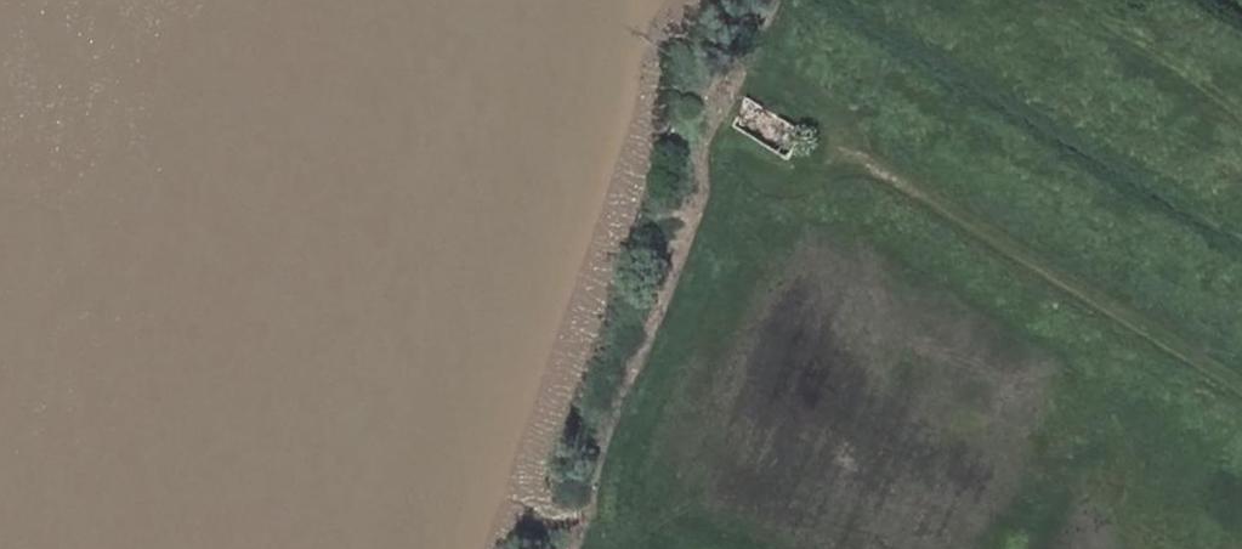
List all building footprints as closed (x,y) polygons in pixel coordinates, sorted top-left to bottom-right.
[(808,133),(751,96),(734,124),(792,160),(808,133)]
